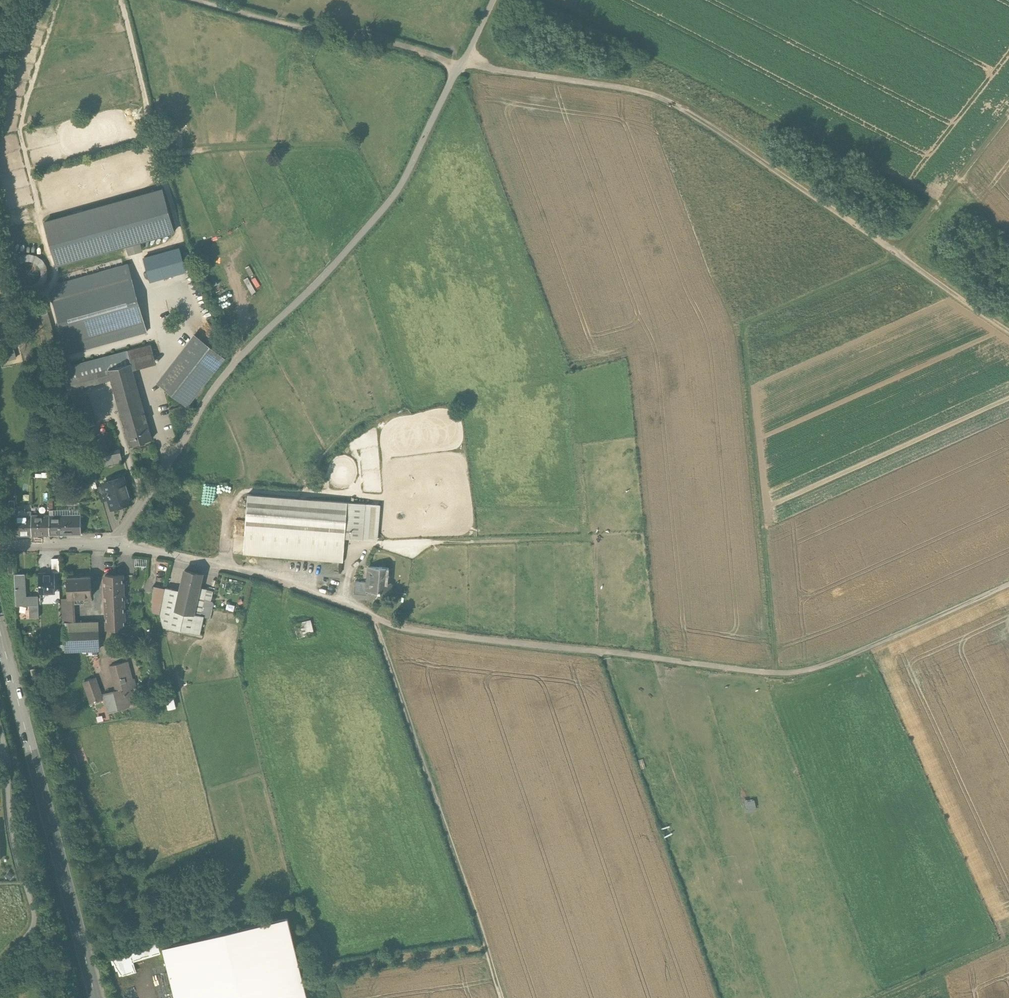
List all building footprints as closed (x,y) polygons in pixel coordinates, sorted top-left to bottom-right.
[(161,189),(45,222),(57,265),(174,232),(161,189)] [(179,249),(144,258),(150,281),(185,272),(179,249)] [(95,270),(123,262),(122,258),(94,266),(95,270)] [(132,279),(52,301),(67,354),(146,332),(143,320),(132,279)] [(195,335),(158,383),(187,405),(224,358),(195,335)] [(151,344),(127,350),(131,364),(133,370),(156,364),(151,344)] [(110,374),(109,370),(131,364),(127,350),(69,367),(73,384),(110,374)] [(131,364),(109,370),(110,374),(115,392),(137,386),(133,370),(131,364)] [(137,386),(115,392),(124,427),(147,421),(137,386)] [(90,396),(79,397),(80,407),(85,406),(86,415),(92,414),(90,396)] [(180,406),(169,409),(170,415),(181,412),(180,406)] [(147,421),(124,427),(129,445),(152,439),(147,421)] [(91,441),(97,466),(122,461),(120,449),(106,453),(102,438),(91,441)] [(123,477),(102,483),(105,490),(100,491),(103,500),(108,499),(111,509),(115,508),(116,508),(125,506),(126,504),(131,502),(123,477)] [(365,504),(247,495),(243,554),(343,562),(345,538),(363,539),(365,504)] [(365,504),(363,539),(378,541),(381,505),(365,504)] [(49,514),(31,515),(32,535),(50,535),(49,516),(49,514)] [(31,515),(15,515),(15,535),(32,535),(31,515)] [(50,535),(83,534),(82,515),(49,516),(50,535)] [(389,568),(369,566),(369,567),(371,568),(370,582),(367,582),(367,591),(380,592),(380,591),(391,592),(391,584),(388,583),(389,568)] [(203,574),(184,570),(179,591),(175,611),(194,615),(200,588),(203,574)] [(54,573),(39,573),(40,592),(55,592),(54,573)] [(25,574),(14,574),(16,606),(29,605),(30,618),(39,617),(38,597),(26,597),(25,574)] [(122,576),(105,576),(107,629),(124,628),(122,576)] [(91,577),(67,578),(68,598),(74,598),(92,597),(91,577)] [(367,582),(355,581),(354,594),(366,595),(367,591),(367,582)] [(161,610),(165,589),(154,587),(150,608),(161,610)] [(175,611),(179,591),(166,588),(165,589),(161,610),(157,626),(200,635),(204,617),(194,615),(175,611)] [(213,591),(200,588),(194,615),(204,617),(210,619),(214,604),(213,602),(211,601),(213,591)] [(65,623),(75,623),(74,598),(68,598),(60,599),(61,624),(65,623)] [(75,623),(65,623),(66,652),(99,650),(98,622),(75,623)] [(110,667),(115,685),(116,691),(123,689),(128,708),(129,707),(130,703),(129,698),(133,697),(131,690),(136,688),(134,679),(133,680),(128,662),(110,667)] [(96,679),(83,683),(90,704),(103,700),(96,679)] [(116,691),(103,694),(108,712),(128,708),(123,689),(116,691)] [(742,801),(745,812),(756,809),(753,798),(742,801)] [(162,945),(175,997),(307,997),(287,915),(162,945)]
